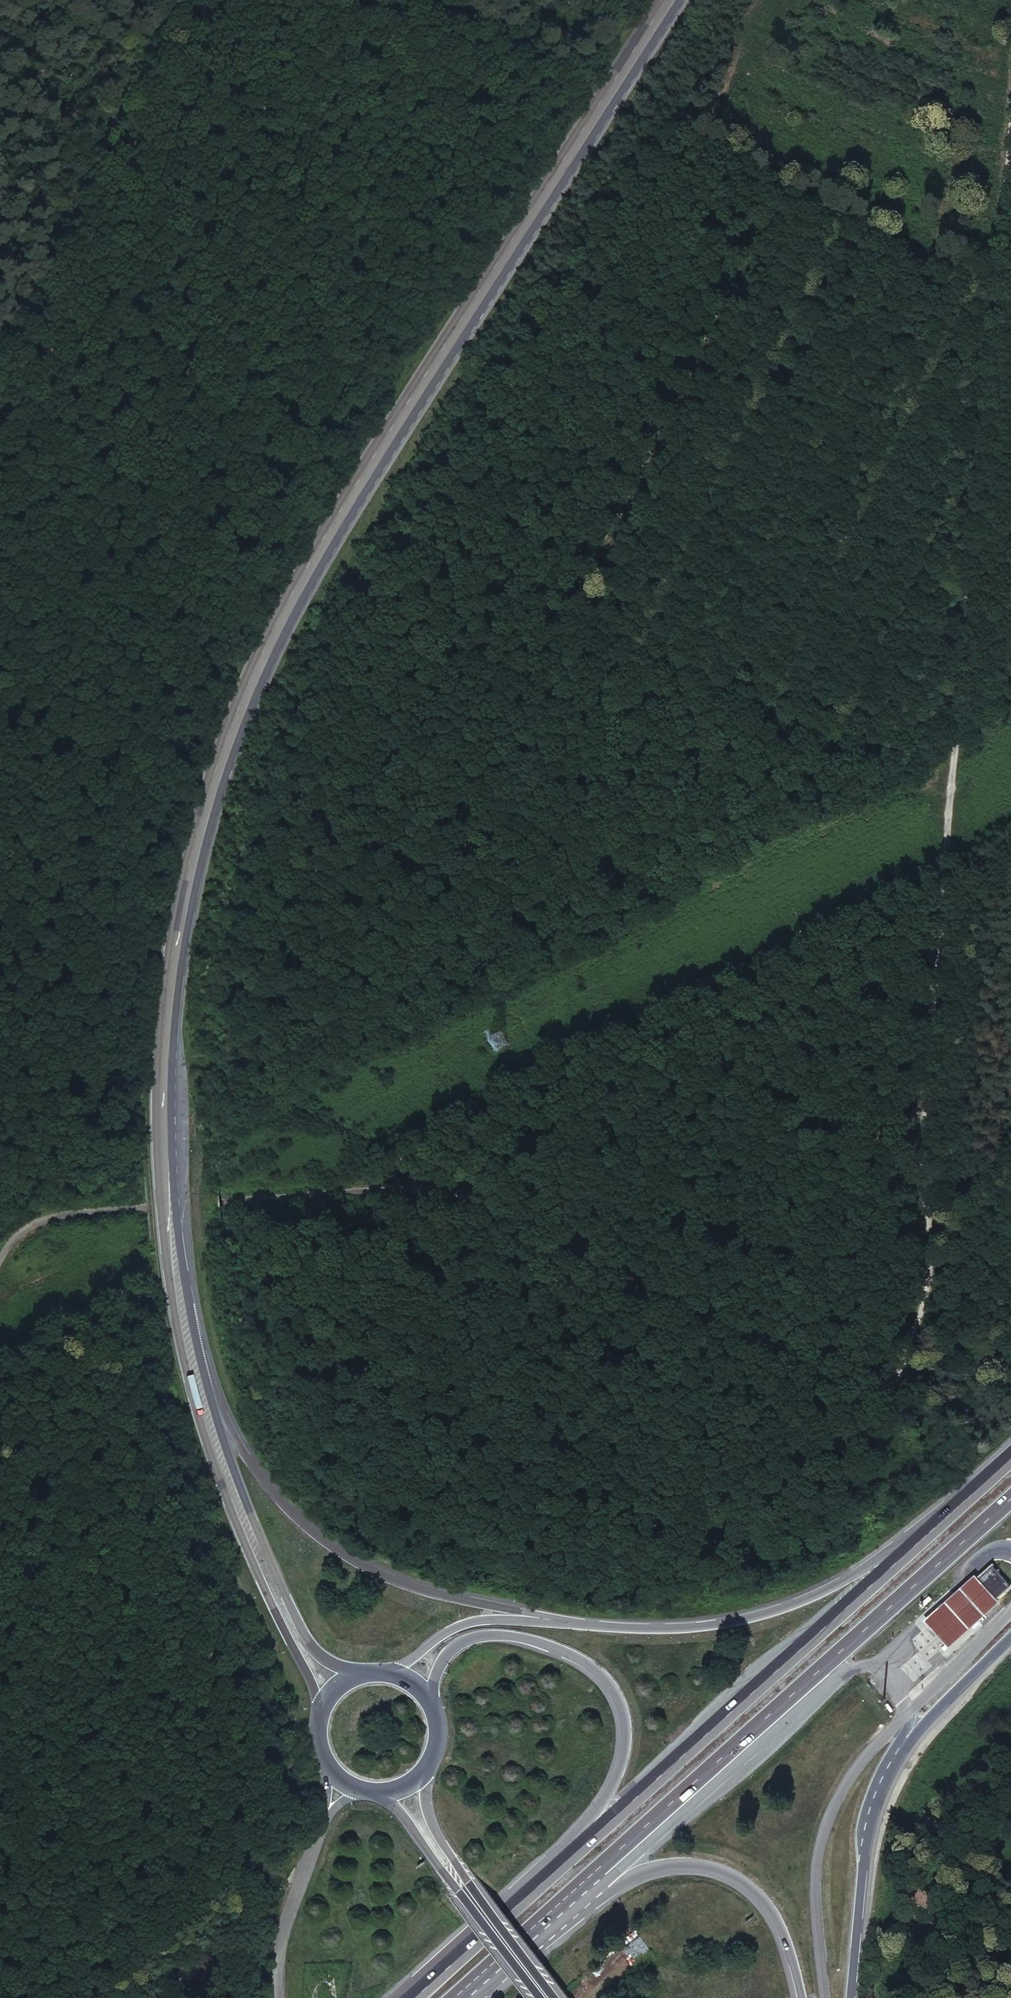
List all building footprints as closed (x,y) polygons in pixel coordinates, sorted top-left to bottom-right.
[(991,1567),(978,1579),(995,1599),(1009,1587),(991,1567)] [(995,1599),(978,1579),(974,1575),(926,1620),(951,1647),(999,1602),(995,1599)]
